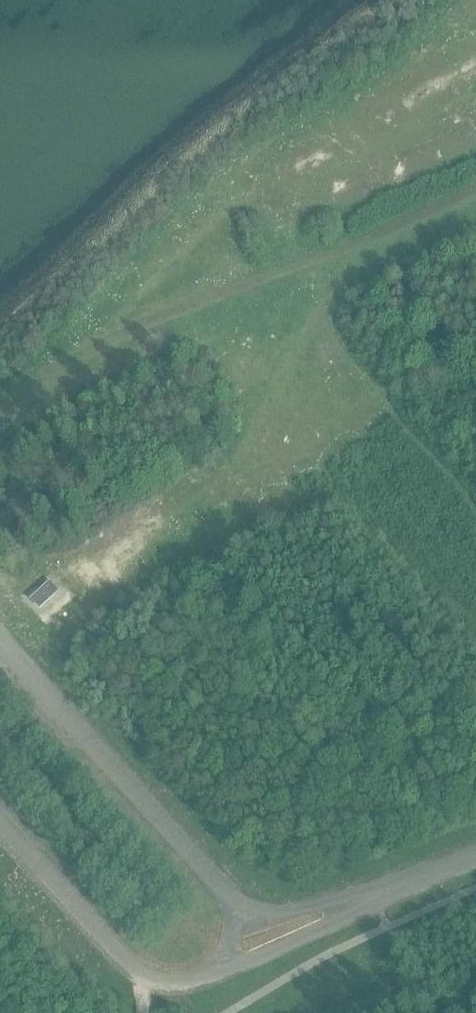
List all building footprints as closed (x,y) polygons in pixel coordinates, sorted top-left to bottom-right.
[(56,590),(52,593),(46,586),(32,599),(39,607),(43,603),(49,610),(63,597),(56,590)]
